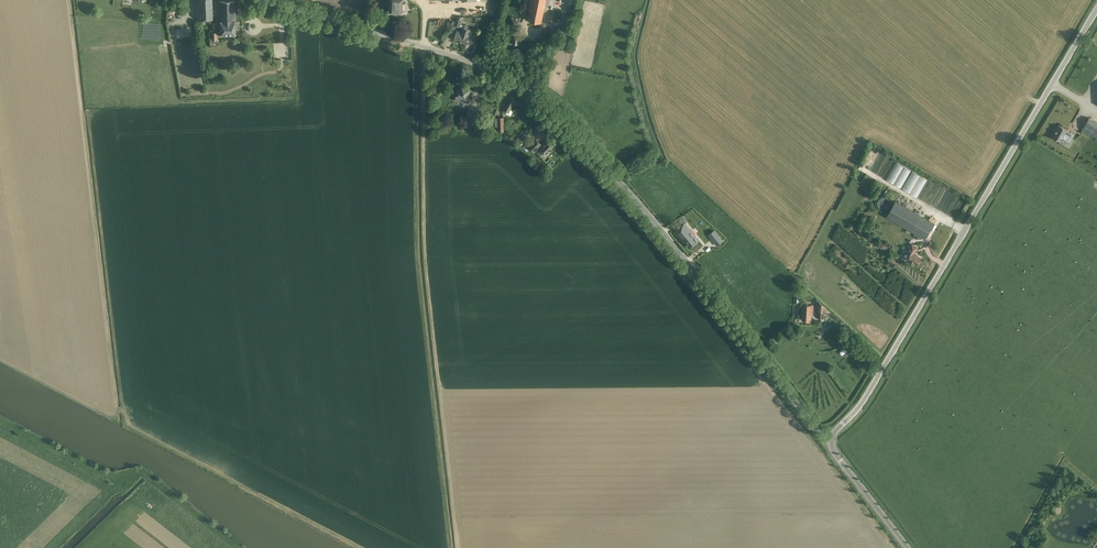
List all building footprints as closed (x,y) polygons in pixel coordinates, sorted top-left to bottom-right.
[(196,1),(196,20),(212,19),(212,0),(196,0),(196,1)] [(390,6),(389,12),(403,13),(403,11),(405,11),(406,10),(407,3),(406,2),(404,2),(404,0),(390,0),(390,6)] [(482,9),(497,10),(498,0),(483,0),(482,9)] [(527,10),(530,11),(529,20),(541,23),(542,17),(545,6),(548,6),(549,0),(529,0),(528,5),(527,10)] [(221,35),(236,34),(234,1),(219,1),(221,35)] [(557,26),(556,32),(569,35),(570,29),(572,18),(573,18),(573,15),(567,13),(566,18),(567,18),(565,28),(557,26)] [(464,17),(457,16),(454,24),(460,26),(464,17)] [(470,30),(468,29),(469,26),(465,25),(462,33),(457,31),(454,39),(466,43),(470,30)] [(465,119),(466,120),(477,123),(481,111),(469,107),(470,105),(465,103),(470,89),(462,86),(460,91),(458,90),(456,95),(457,95),(455,100),(464,103),(462,108),(468,110),(466,115),(465,119)] [(504,110),(502,112),(510,117),(513,110),(510,109),(515,100),(511,97),(506,106),(505,106),(503,109),(504,110)] [(503,118),(498,118),(495,118),(495,126),(498,125),(498,129),(499,129),(499,132),(504,132),(503,129),(504,129),(503,118)] [(1082,129),(1096,138),(1096,122),(1089,118),(1082,129)] [(1055,132),(1052,137),(1060,141),(1062,138),(1067,141),(1069,137),(1072,138),(1073,138),(1075,134),(1070,132),(1067,130),(1059,125),(1056,130),(1055,132),(1054,132),(1055,132)] [(536,127),(530,133),(535,137),(540,132),(538,130),(536,128),(536,127)] [(535,139),(531,142),(529,145),(534,152),(539,147),(547,155),(555,148),(547,140),(541,146),(535,139)] [(896,162),(886,180),(901,188),(911,170),(896,162)] [(903,190),(918,197),(926,178),(911,172),(903,190)] [(886,217),(920,236),(925,239),(934,224),(895,201),(886,217)] [(685,224),(678,229),(674,232),(680,240),(682,239),(689,248),(698,241),(685,224)] [(711,239),(713,242),(716,245),(721,241),(719,238),(716,235),(711,239)] [(917,247),(913,245),(912,244),(908,251),(910,253),(907,259),(917,265),(921,258),(913,253),(914,251),(915,251),(917,247)] [(815,317),(815,318),(824,318),(825,311),(825,307),(822,304),(822,303),(816,303),(816,309),(815,317)] [(803,305),(802,315),(802,320),(810,321),(810,316),(813,316),(813,306),(803,305)]
